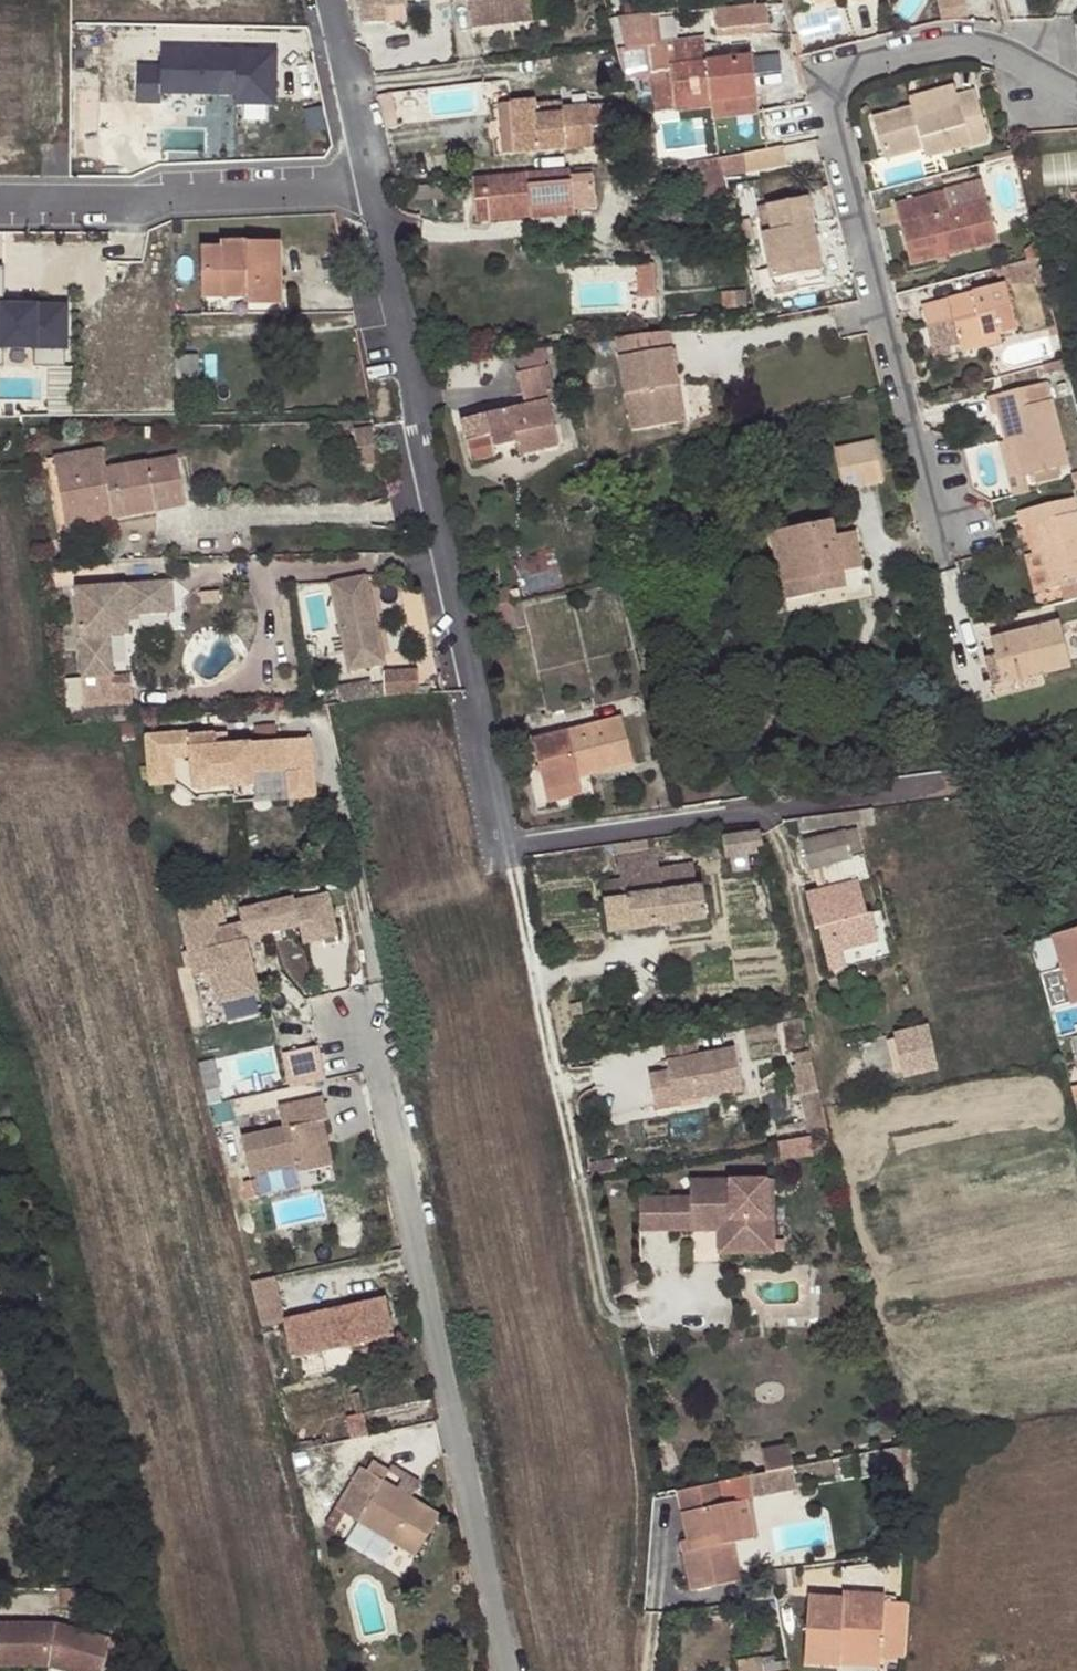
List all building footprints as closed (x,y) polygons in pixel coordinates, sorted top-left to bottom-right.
[(357,10),(360,10),(361,24),(405,21),(403,0),(356,0),(357,10)] [(472,26),(533,20),(531,0),(469,0),(472,26)] [(755,6),(742,7),(712,9),(714,37),(752,34),(750,26),(769,16),(767,5),(755,6)] [(662,45),(659,13),(650,14),(653,46),(662,45)] [(624,50),(616,50),(623,75),(649,72),(649,78),(654,112),(710,106),(712,118),(758,113),(751,56),(715,62),(715,54),(704,55),(702,39),(662,45),(653,46),(650,14),(617,17),(624,50)] [(750,26),(752,34),(772,33),(769,16),(750,26)] [(230,103),(274,104),(275,46),(157,45),(157,65),(134,65),(134,104),(158,104),(158,92),(230,93),(230,103)] [(623,75),(624,81),(649,78),(649,72),(623,75)] [(907,95),(910,107),(912,115),(958,103),(955,95),(953,84),(907,95)] [(912,115),(910,107),(871,117),(882,158),(921,148),(923,158),(988,142),(975,90),(955,95),(958,103),(912,115)] [(534,115),(534,106),(533,102),(509,103),(513,154),(537,152),(537,155),(565,152),(564,149),(593,147),(589,107),(561,109),(561,112),(534,115)] [(497,156),(513,154),(509,103),(492,104),(497,156)] [(561,104),(534,106),(534,115),(561,112),(561,109),(561,104)] [(1045,183),(1076,182),(1076,150),(1044,150),(1045,183)] [(744,153),(719,157),(723,176),(747,172),(744,153)] [(719,157),(693,162),(695,167),(685,169),(690,188),(724,179),(723,176),(719,157)] [(594,208),(591,169),(485,178),(486,188),(471,188),(474,211),(482,211),(482,221),(531,216),(532,218),(574,215),(573,209),(594,208)] [(486,188),(485,178),(471,179),(471,188),(486,188)] [(729,198),(724,179),(690,188),(694,206),(729,198)] [(422,200),(421,186),(413,187),(413,200),(422,200)] [(894,204),(906,254),(945,244),(947,256),(996,242),(985,203),(950,212),(945,190),(894,204)] [(807,197),(766,205),(772,231),(760,233),(769,279),(794,274),(795,283),(796,289),(816,285),(814,278),(822,276),(821,267),(812,269),(806,239),(815,237),(807,197)] [(772,231),(766,205),(755,207),(760,233),(772,231)] [(475,222),(482,221),(482,211),(474,211),(475,222)] [(821,267),(815,237),(806,239),(812,269),(821,267)] [(945,244),(906,254),(908,265),(947,256),(945,244)] [(1037,258),(1034,244),(1027,246),(1030,259),(1037,258)] [(267,317),(282,317),(284,246),(224,245),(222,250),(203,249),(204,299),(249,301),(249,308),(267,309),(267,317)] [(1037,258),(1030,259),(1034,276),(1042,275),(1037,258)] [(656,294),(655,262),(636,262),(636,294),(656,294)] [(794,274),(769,279),(771,288),(795,283),(794,274)] [(919,304),(924,326),(951,319),(957,341),(957,344),(998,334),(1017,330),(1004,282),(919,304)] [(736,308),(735,290),(720,292),(721,309),(736,308)] [(745,290),(735,290),(736,308),(746,307),(745,290)] [(204,299),(204,316),(267,317),(267,309),(249,308),(249,301),(204,299)] [(63,348),(64,301),(0,301),(0,347),(63,348)] [(951,319),(924,326),(932,356),(950,352),(947,343),(957,341),(951,319)] [(1001,343),(998,334),(957,344),(959,353),(1001,343)] [(633,431),(677,422),(670,388),(678,386),(670,348),(619,357),(633,431)] [(199,353),(181,354),(182,385),(200,384),(199,353)] [(547,365),(516,372),(524,405),(485,414),(490,435),(465,441),(470,462),(495,455),(493,447),(516,441),(518,450),(557,440),(545,391),(553,389),(547,365)] [(998,414),(1004,442),(1012,440),(1021,477),(1036,473),(1039,481),(1053,478),(1050,469),(1068,465),(1047,381),(986,396),(990,415),(998,414)] [(678,386),(670,388),(677,422),(684,421),(678,386)] [(372,426),(354,429),(359,465),(378,462),(372,426)] [(882,481),(873,438),(834,446),(843,488),(882,481)] [(1012,440),(1004,442),(999,443),(1007,480),(1021,477),(1012,440)] [(53,456),(63,513),(110,505),(112,517),(185,506),(177,455),(105,467),(102,448),(53,456)] [(1032,553),(1041,591),(1065,585),(1076,582),(1076,504),(1075,495),(1015,511),(1019,527),(1025,526),(1032,553)] [(110,505),(63,513),(64,525),(112,517),(110,505)] [(834,535),(831,519),(769,532),(783,601),(816,593),(812,577),(841,571),(862,567),(854,531),(834,535)] [(1041,591),(1032,553),(1018,556),(1027,594),(1041,591)] [(844,587),(841,571),(812,577),(816,593),(844,587)] [(364,577),(330,584),(348,671),(383,664),(365,577),(364,577)] [(173,610),(171,580),(75,587),(83,704),(133,701),(131,680),(113,682),(110,634),(128,632),(126,614),(173,610)] [(1065,585),(1067,595),(1076,592),(1076,582),(1065,585)] [(1059,620),(989,639),(993,654),(981,658),(992,698),(1045,684),(1042,674),(1071,667),(1059,620)] [(415,693),(414,669),(381,670),(381,683),(382,694),(415,693)] [(336,686),(338,703),(382,694),(381,683),(370,687),(369,682),(336,686)] [(530,737),(543,791),(578,783),(576,777),(575,770),(584,768),(586,775),(633,764),(621,715),(530,737)] [(190,733),(146,736),(148,760),(172,758),(191,757),(193,790),(253,785),(252,775),(287,772),(289,800),(315,798),(310,740),(226,746),(215,747),(214,735),(190,736),(190,733)] [(225,734),(214,735),(215,747),(226,746),(225,734)] [(173,784),(172,758),(148,760),(149,786),(173,784)] [(576,777),(586,775),(584,768),(575,770),(576,777)] [(578,783),(543,791),(546,803),(581,794),(578,783)] [(871,808),(797,818),(799,830),(858,823),(859,827),(874,825),(871,808)] [(763,847),(759,830),(750,826),(721,828),(724,857),(729,856),(731,873),(748,871),(746,855),(756,854),(756,848),(763,847)] [(855,828),(801,842),(808,868),(817,866),(823,887),(804,892),(814,928),(817,927),(830,972),(846,968),(841,950),(878,941),(870,913),(866,914),(857,880),(869,878),(855,828)] [(623,858),(629,895),(695,887),(692,864),(660,869),(658,852),(623,858)] [(629,895),(601,898),(606,932),(707,920),(703,886),(695,887),(629,895)] [(303,939),(338,931),(328,890),(295,898),(294,893),(239,906),(242,920),(217,926),(186,933),(194,971),(210,968),(218,999),(259,990),(245,935),(299,922),(303,939)] [(186,933),(217,926),(211,898),(179,906),(186,933)] [(1051,934),(1063,977),(1071,1005),(1076,1003),(1076,927),(1051,934)] [(1054,978),(1061,1007),(1071,1005),(1063,977),(1054,978)] [(581,1002),(569,1004),(570,1016),(583,1014),(581,1002)] [(903,1078),(938,1070),(927,1027),(893,1036),(903,1078)] [(664,1045),(667,1061),(698,1056),(695,1039),(664,1045)] [(675,1103),(743,1091),(735,1049),(698,1056),(667,1061),(669,1071),(650,1075),(653,1098),(673,1095),(675,1103)] [(812,1061),(809,1051),(792,1055),(795,1065),(812,1061)] [(828,1134),(812,1061),(795,1065),(791,1066),(797,1091),(798,1095),(800,1095),(809,1138),(828,1134)] [(797,1091),(714,1109),(717,1121),(802,1104),(800,1095),(798,1095),(797,1091)] [(283,1129),(240,1137),(248,1174),(297,1164),(298,1172),(331,1165),(320,1121),(329,1119),(324,1095),(278,1106),(283,1129)] [(655,1106),(675,1103),(673,1095),(653,1098),(655,1106)] [(589,1164),(591,1176),(615,1172),(613,1160),(589,1164)] [(690,1198),(639,1198),(639,1232),(690,1231),(690,1221),(729,1221),(729,1249),(747,1249),(748,1254),(773,1254),(773,1220),(767,1220),(766,1181),(690,1182),(690,1198)] [(718,1254),(748,1254),(747,1249),(729,1249),(729,1221),(690,1221),(690,1231),(718,1231),(718,1254)] [(274,1276),(250,1281),(261,1324),(283,1319),(274,1276)] [(387,1297),(283,1319),(291,1358),(318,1352),(386,1338),(394,1336),(387,1297)] [(318,1352),(323,1373),(390,1359),(386,1338),(318,1352)] [(915,1467),(915,1443),(899,1445),(894,1446),(893,1467),(915,1467)] [(413,1556),(440,1514),(411,1496),(384,1479),(389,1470),(374,1460),(342,1512),(413,1556)] [(384,1479),(411,1496),(420,1482),(392,1465),(389,1470),(384,1479)] [(795,1489),(790,1466),(747,1475),(749,1487),(760,1485),(762,1495),(795,1489)] [(692,1486),(676,1489),(686,1540),(688,1550),(679,1552),(687,1590),(740,1580),(733,1544),(742,1542),(734,1502),(724,1505),(719,1480),(692,1486)] [(760,1485),(749,1487),(751,1498),(762,1495),(760,1485)] [(742,1542),(755,1540),(747,1500),(734,1502),(742,1542)] [(678,1542),(679,1552),(688,1550),(686,1540),(678,1542)] [(798,1587),(795,1568),(770,1572),(774,1590),(798,1587)] [(62,1605),(95,1605),(95,1587),(62,1587),(62,1598),(62,1605)] [(880,1656),(904,1658),(908,1603),(884,1603),(885,1596),(843,1592),(843,1599),(807,1596),(803,1662),(839,1665),(840,1653),(880,1656)] [(50,1665),(74,1670),(102,1670),(111,1636),(56,1621),(0,1621),(0,1665),(50,1665)] [(840,1653),(839,1665),(879,1668),(880,1656),(840,1653)] [(788,1661),(765,1667),(763,1659),(738,1664),(740,1670),(791,1670),(788,1661)]
